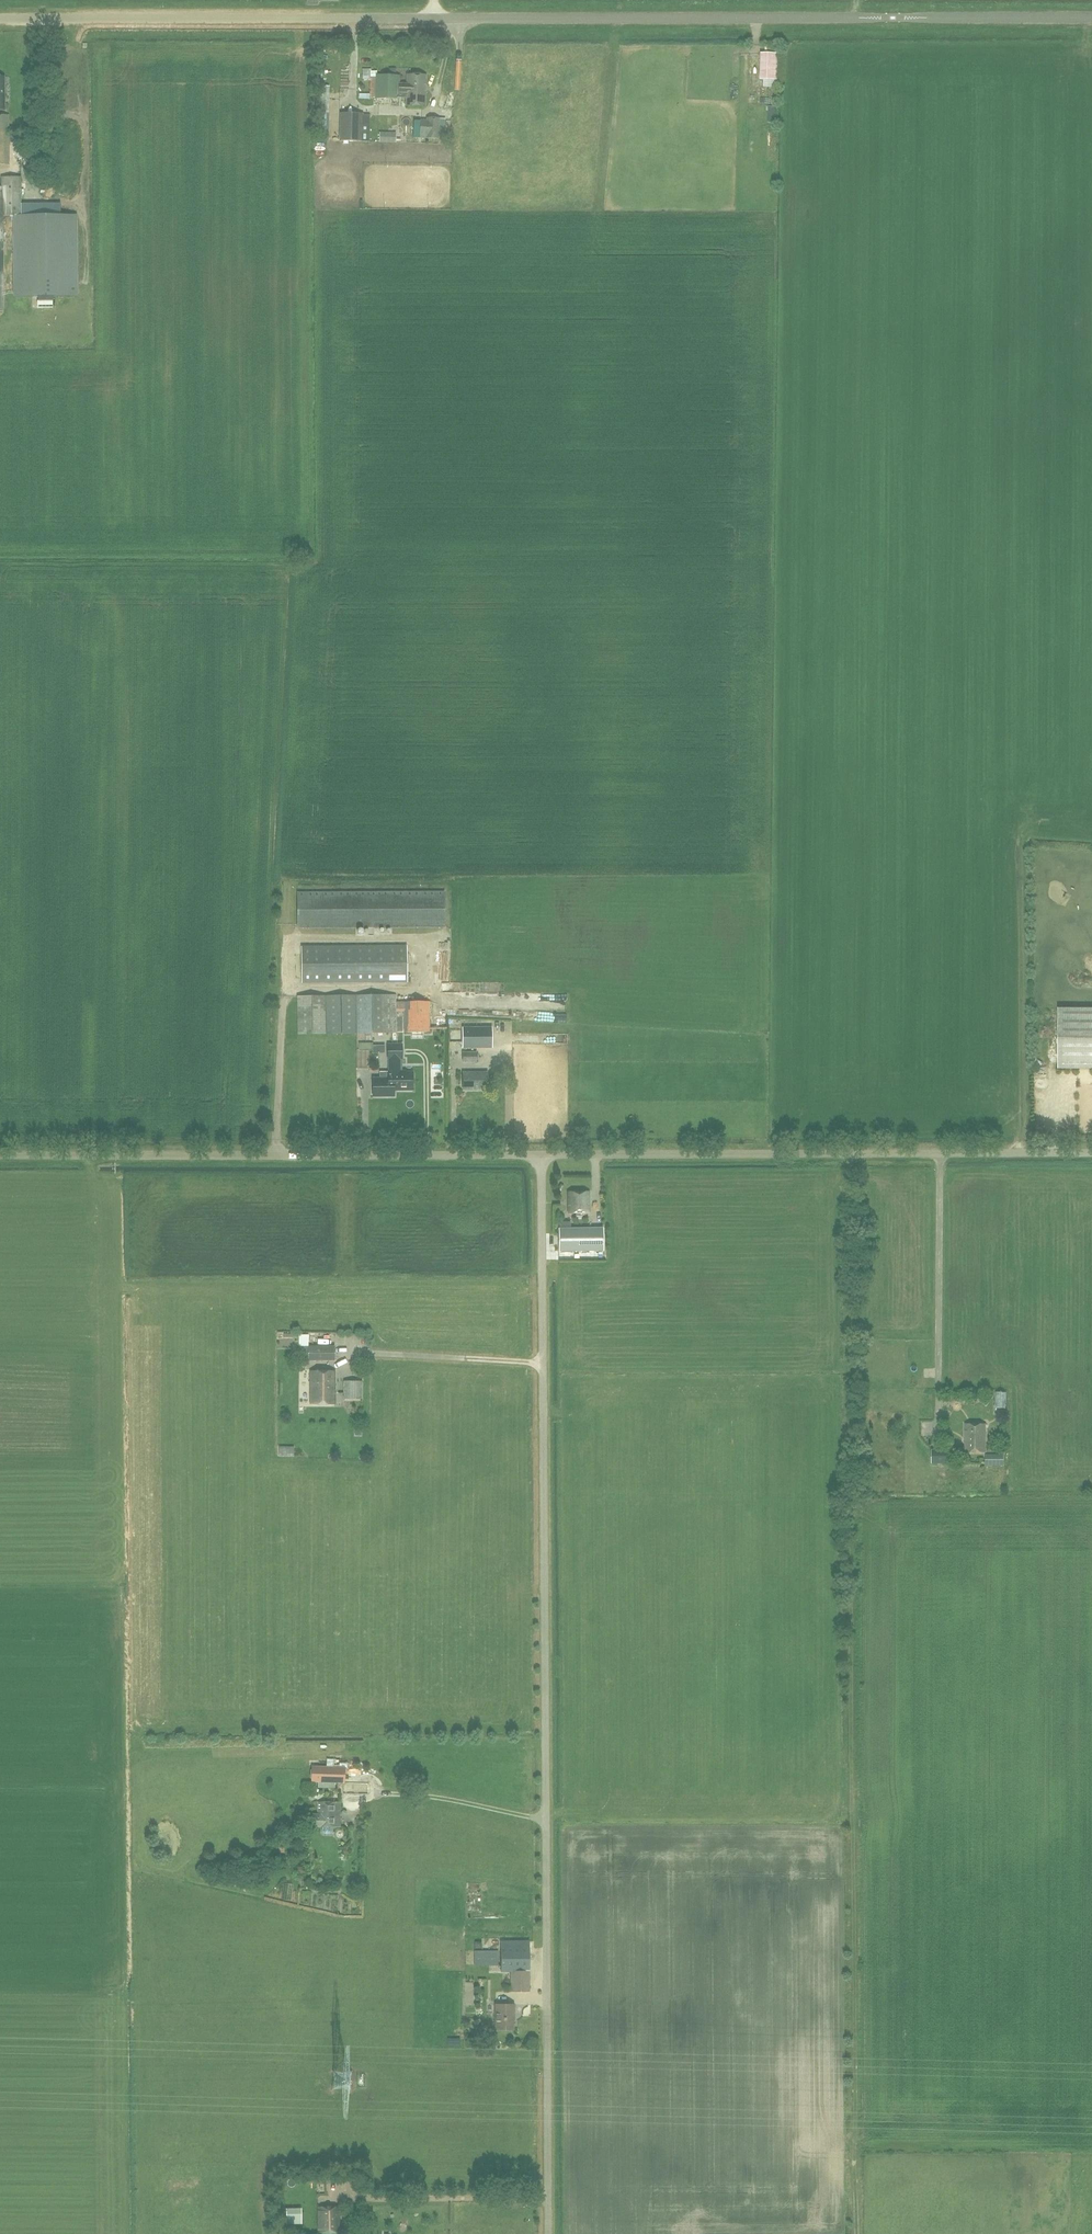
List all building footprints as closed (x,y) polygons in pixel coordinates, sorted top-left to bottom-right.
[(761,54),(760,79),(777,80),(778,54),(761,54)] [(400,76),(377,76),(376,99),(398,99),(398,98),(406,98),(405,106),(425,107),(426,76),(407,75),(406,84),(399,84),(400,76)] [(322,109),(330,109),(330,86),(322,86),(322,109)] [(340,113),(339,141),(361,141),(362,114),(340,113)] [(421,121),(421,139),(427,139),(439,139),(439,119),(427,118),(427,121),(421,121)] [(396,133),(379,132),(379,142),(396,143),(396,133)] [(3,187),(3,216),(21,215),(21,178),(2,178),(2,188),(3,187)] [(21,216),(61,216),(60,203),(21,204),(21,216)] [(14,297),(78,296),(77,216),(13,217),(14,297)] [(444,893),(298,894),(298,929),(444,928),(444,893)] [(301,949),(301,985),(407,983),(407,947),(301,949)] [(453,965),(444,964),(444,975),(453,975),(453,965)] [(395,996),(297,998),(298,1035),(396,1033),(395,996)] [(428,1002),(404,1003),(405,1033),(429,1033),(428,1002)] [(1058,1009),(1058,1070),(1091,1070),(1091,1009),(1058,1009)] [(462,1027),(462,1048),(492,1048),(492,1027),(462,1027)] [(372,1043),(359,1043),(359,1051),(373,1051),(372,1043)] [(392,1091),(394,1091),(413,1091),(413,1074),(406,1074),(406,1073),(396,1073),(396,1060),(400,1060),(400,1047),(388,1047),(388,1060),(390,1060),(390,1073),(388,1073),(388,1079),(389,1083),(391,1083),(392,1091)] [(476,1053),(463,1053),(463,1063),(476,1062),(476,1053)] [(488,1090),(488,1072),(462,1072),(462,1091),(488,1090)] [(389,1083),(388,1079),(373,1079),(373,1096),(394,1096),(394,1091),(392,1091),(391,1083),(389,1083)] [(569,1214),(589,1214),(589,1192),(568,1193),(569,1214)] [(559,1251),(603,1250),(603,1228),(559,1229),(559,1251)] [(309,1347),(309,1361),(335,1362),(335,1347),(309,1347)] [(311,1405),(334,1405),(335,1372),(311,1372),(311,1405)] [(344,1400),(362,1400),(361,1382),(344,1382),(344,1400)] [(987,1405),(993,1396),(987,1392),(981,1401),(987,1405)] [(1005,1409),(1005,1393),(996,1392),(995,1409),(1005,1409)] [(985,1424),(965,1424),(965,1453),(985,1453),(985,1424)] [(931,1464),(950,1464),(950,1449),(931,1450),(931,1464)] [(986,1455),(986,1465),(1003,1466),(1003,1455),(986,1455)] [(348,1782),(348,1769),(313,1769),(313,1782),(348,1782)] [(368,1794),(368,1783),(343,1782),(343,1793),(349,1794),(368,1794)] [(332,1833),(332,1827),(340,1827),(340,1806),(318,1805),(318,1815),(313,1815),(312,1827),(322,1827),(322,1833),(323,1834),(330,1835),(332,1833)] [(262,1885),(270,1880),(265,1873),(258,1879),(262,1885)] [(530,1992),(529,1941),(501,1941),(501,1972),(511,1972),(511,1992),(530,1992)] [(499,1950),(483,1951),(474,1951),(474,1965),(498,1965),(499,1950)] [(496,2004),(496,2029),(512,2029),(512,2015),(514,2015),(514,2004),(496,2004)] [(318,2232),(338,2232),(339,2207),(318,2207),(318,2232)] [(302,2208),(286,2208),(286,2224),(302,2224),(302,2208)]
